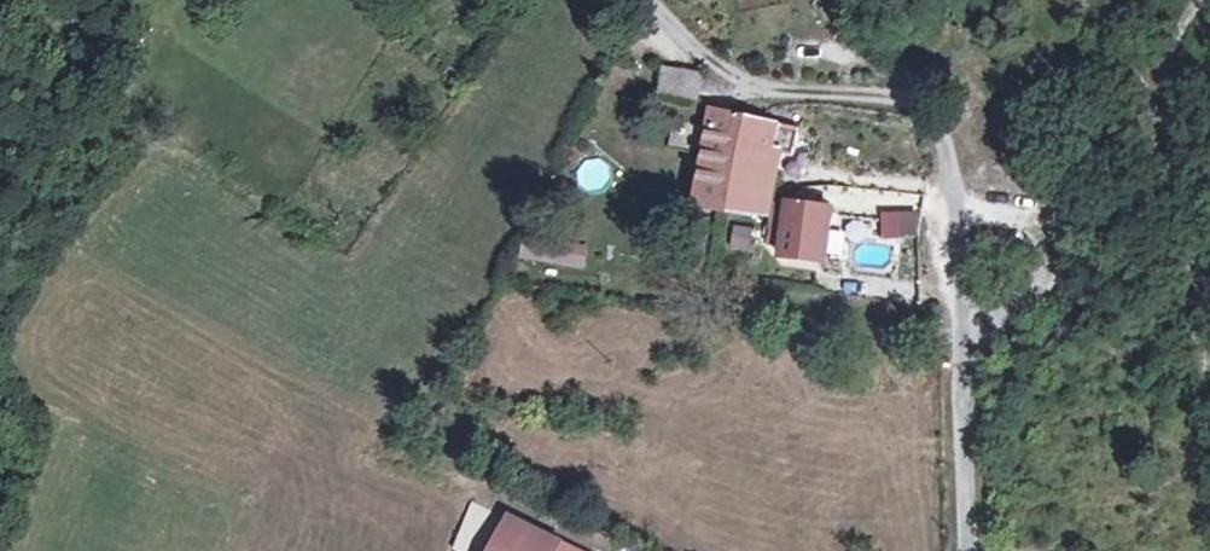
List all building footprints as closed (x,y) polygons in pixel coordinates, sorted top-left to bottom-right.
[(664,71),(662,95),(697,100),(700,75),(664,71)] [(762,121),(740,116),(714,110),(711,129),(673,123),(670,147),(706,154),(704,168),(693,166),(688,201),(698,202),(698,204),(724,208),(726,209),(760,214),(771,151),(792,155),(798,128),(762,121)] [(788,203),(782,258),(825,262),(830,208),(788,203)] [(844,217),(842,226),(880,230),(881,221),(844,217)] [(748,246),(751,228),(732,224),(729,243),(748,246)] [(552,261),(555,243),(524,237),(522,256),(552,261)] [(586,248),(555,243),(552,261),(583,266),(586,248)] [(456,550),(481,550),(494,524),(500,527),(507,516),(469,497),(453,550),(456,550)] [(512,519),(496,550),(576,550),(512,519)]
